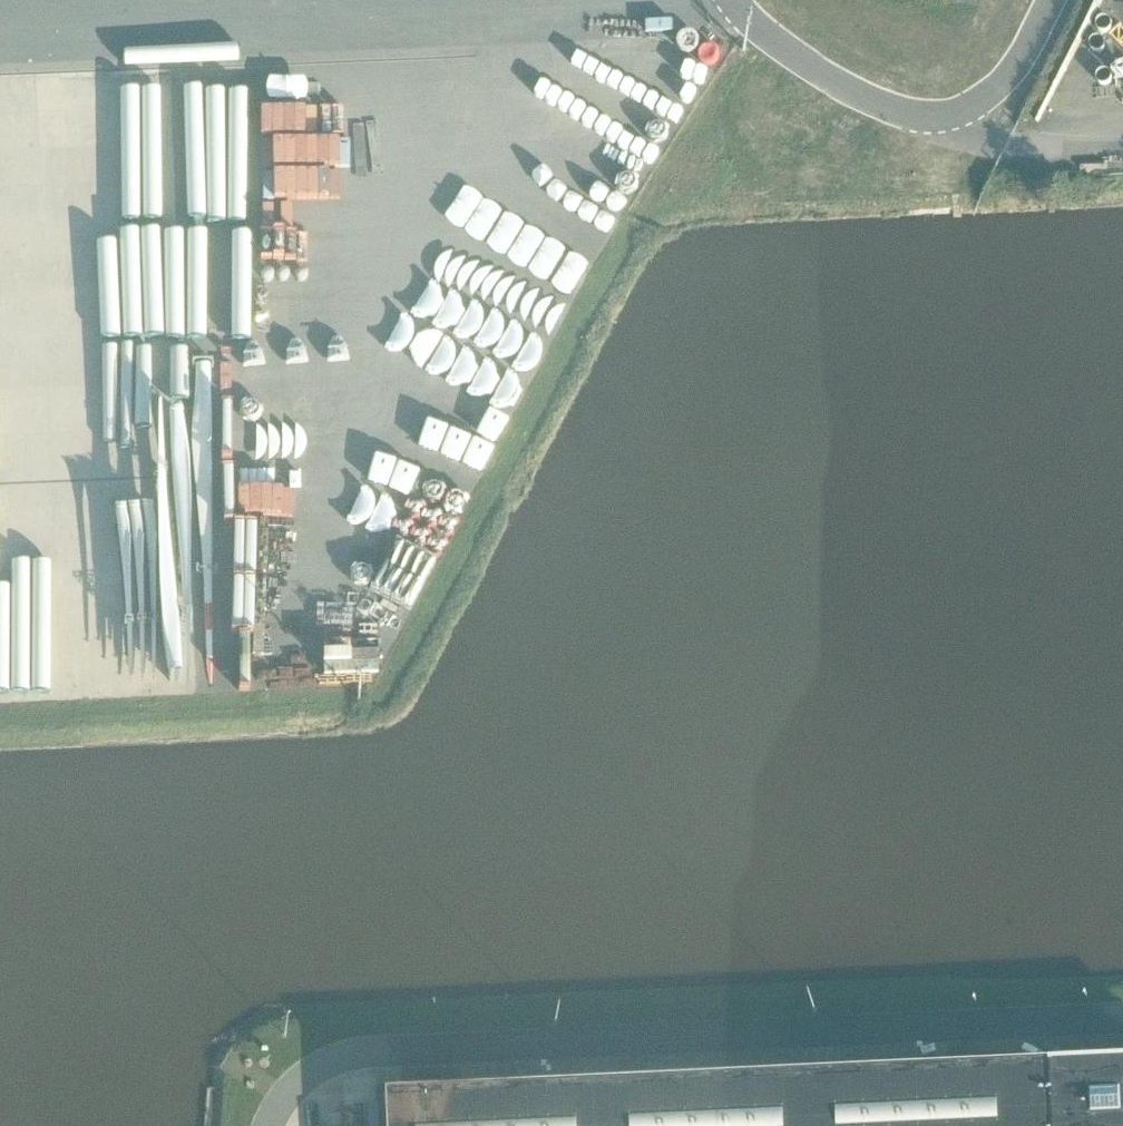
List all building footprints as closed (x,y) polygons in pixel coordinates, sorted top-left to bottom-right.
[(206,318),(268,314),(258,165),(159,172),(167,292),(204,290),(205,303),(206,318)] [(268,336),(187,340),(193,489),(267,486),(263,392),(341,389),(340,362),(269,366),(268,336)] [(416,384),(394,440),(513,438),(533,388),(458,358),(426,359),(450,368),(440,391),(440,389),(416,389),(416,384)] [(34,451),(35,464),(128,460),(127,447),(34,451)] [(261,524),(193,526),(198,675),(266,673),(261,524)] [(372,1092),(373,1125),(1122,1125),(1122,1062),(372,1092)] [(351,1120),(350,1093),(318,1095),(320,1122),(351,1120)]
